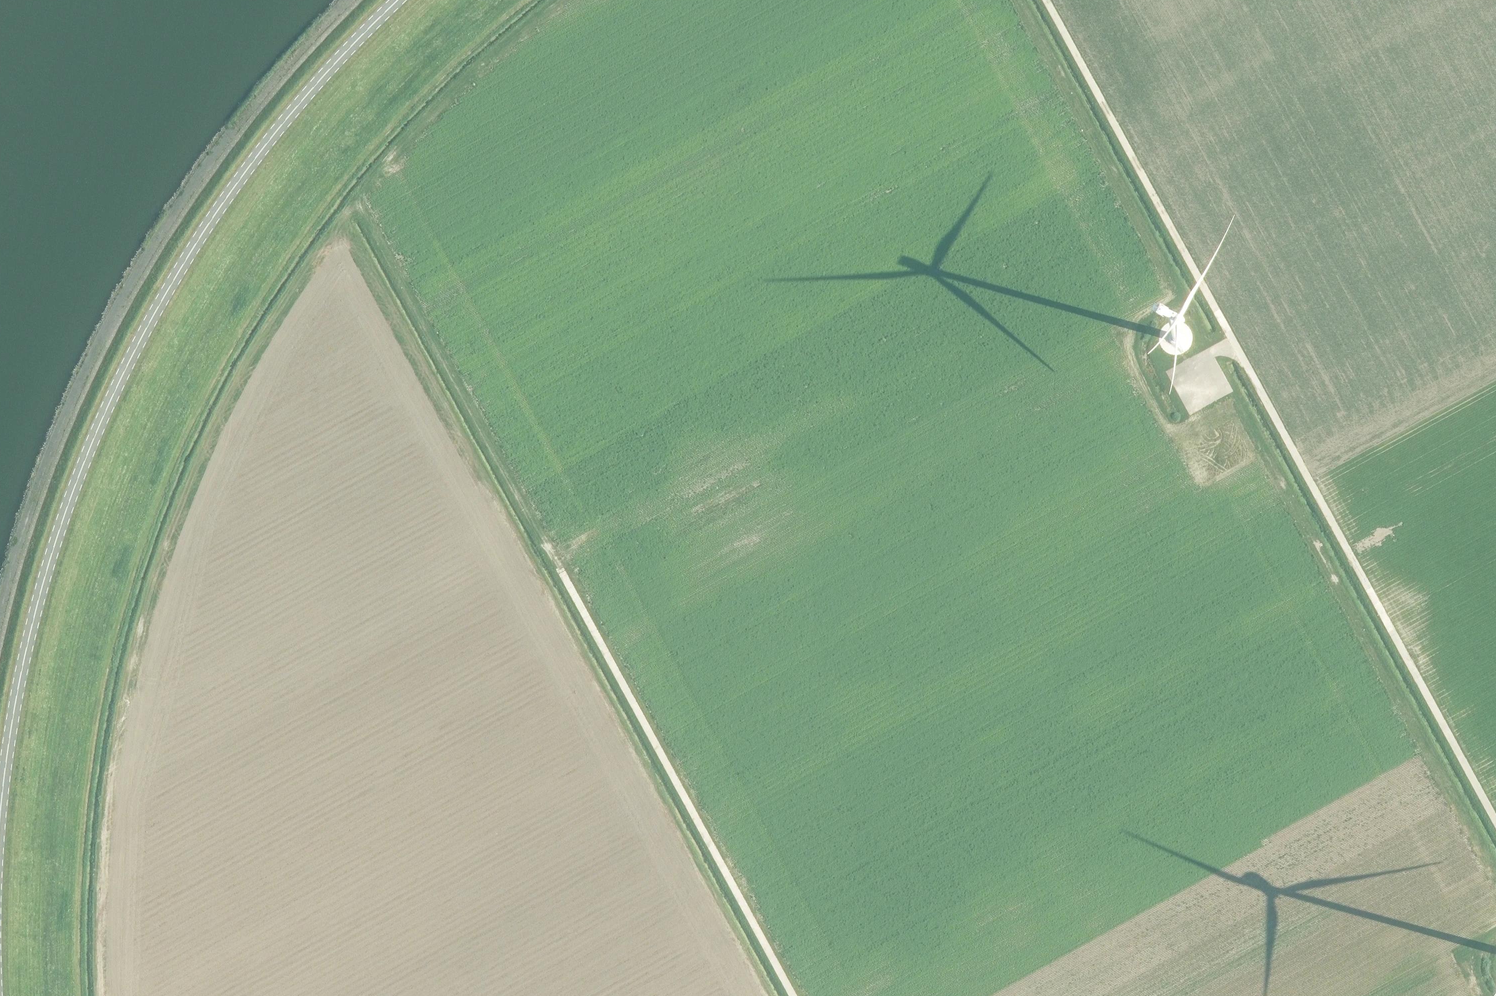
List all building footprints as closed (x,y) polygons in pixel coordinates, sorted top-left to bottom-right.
[(1179,339),(1179,338),(1179,337),(1178,337),(1178,336),(1177,336),(1177,335),(1176,335),(1175,335),(1174,335),(1173,335),(1172,335),(1172,336),(1171,336),(1171,337),(1171,338),(1171,339),(1171,340),(1171,341),(1172,341),(1172,342),(1173,342),(1174,343),(1175,343),(1176,343),(1176,342),(1177,342),(1178,342),(1178,341),(1178,340),(1179,340),(1179,339)] [(532,601),(537,594),(532,590),(527,597),(532,601)]
